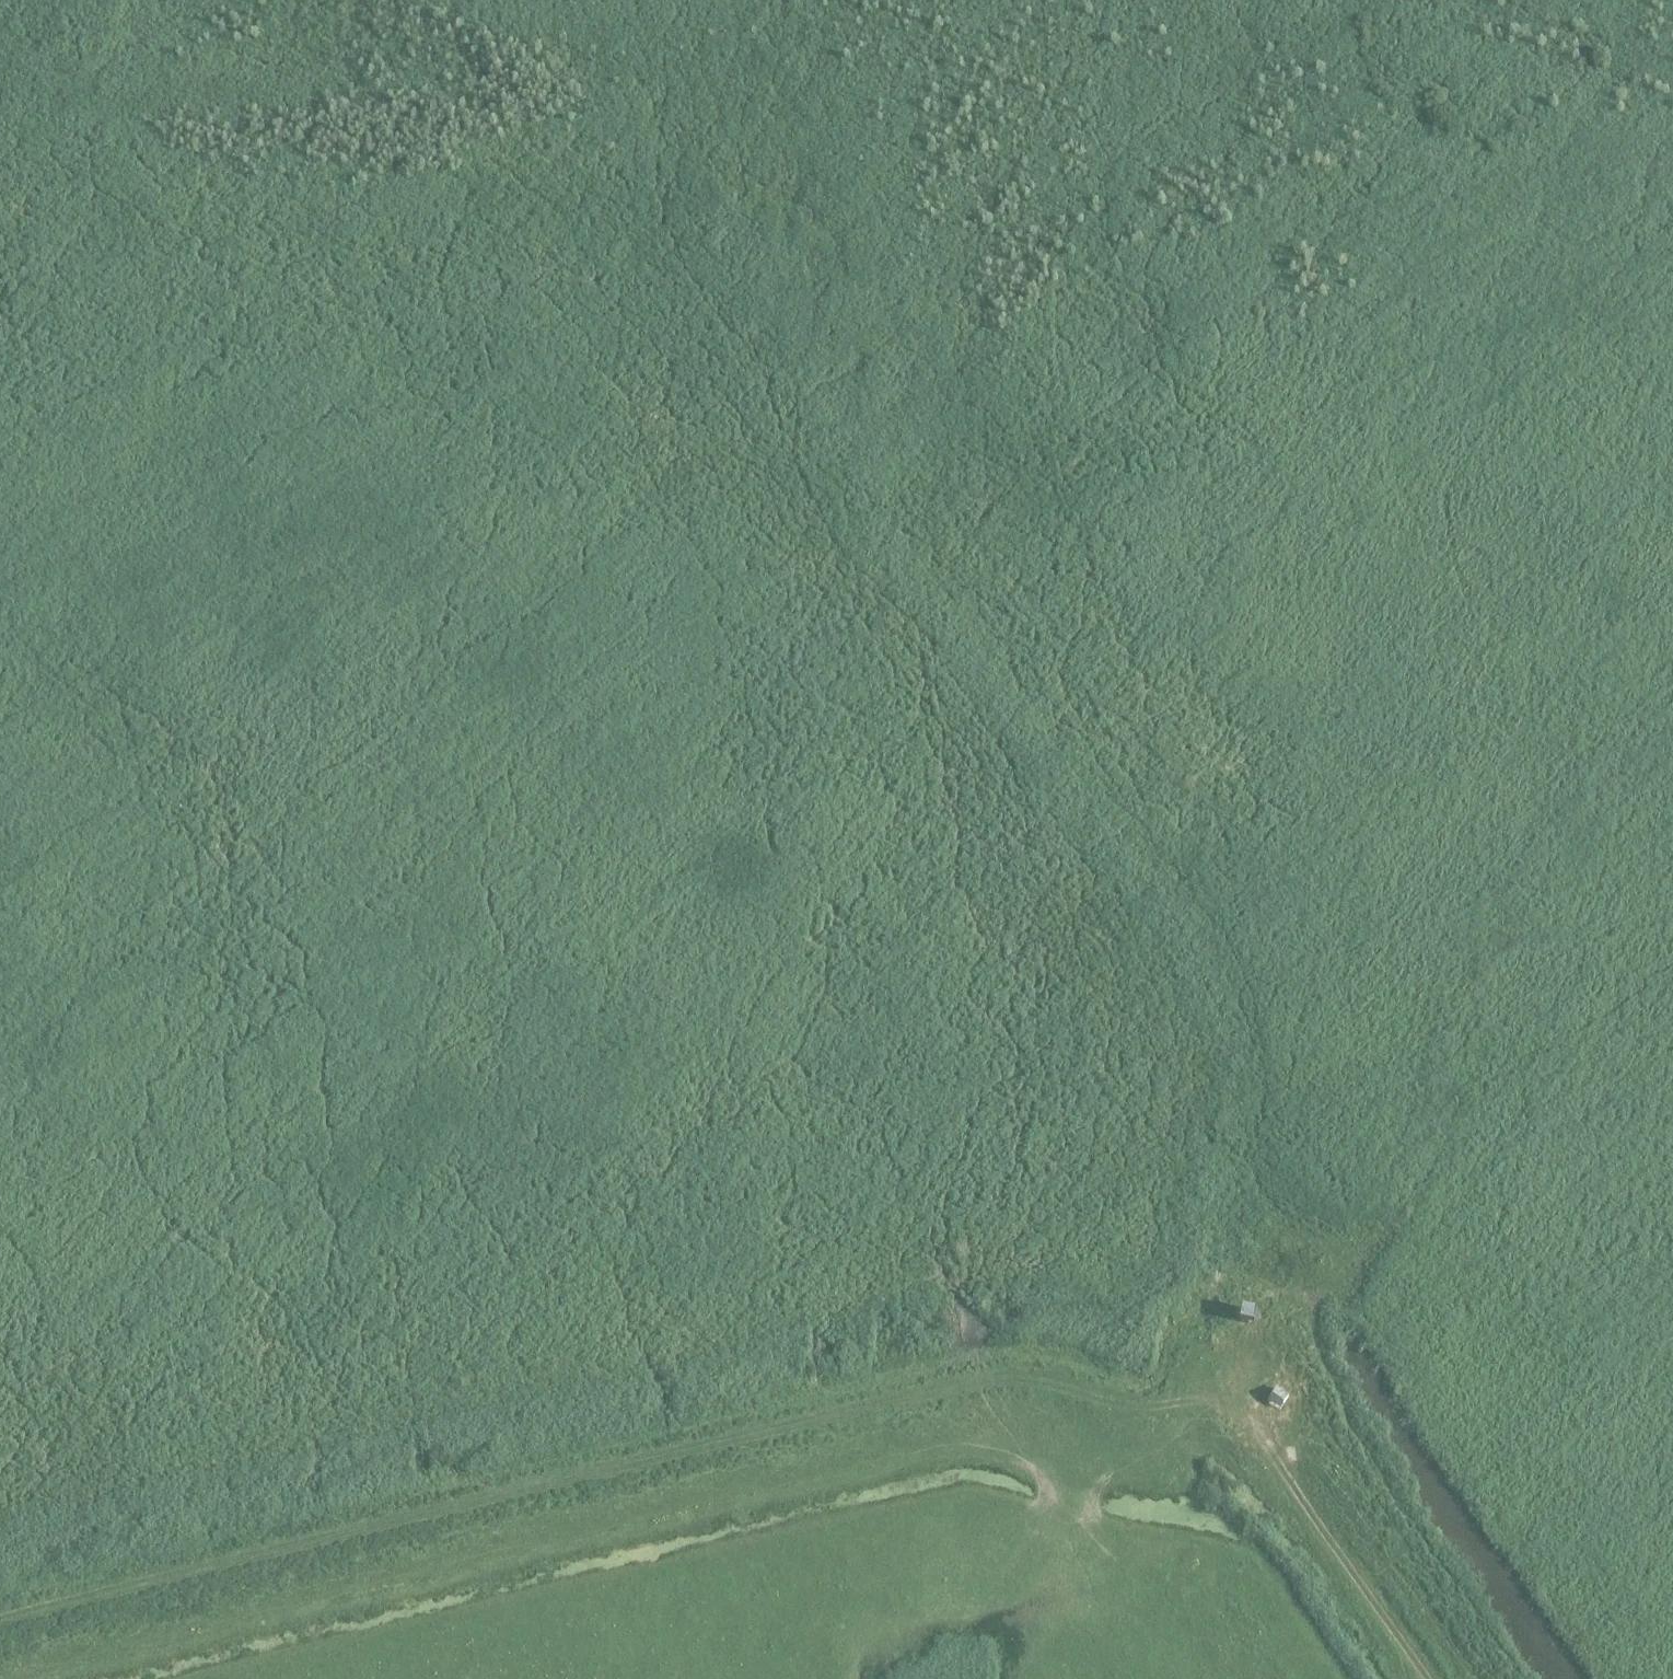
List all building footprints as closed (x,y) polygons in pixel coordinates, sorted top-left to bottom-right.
[(1268,1401),(1281,1410),(1291,1397),(1278,1388),(1268,1401)]
